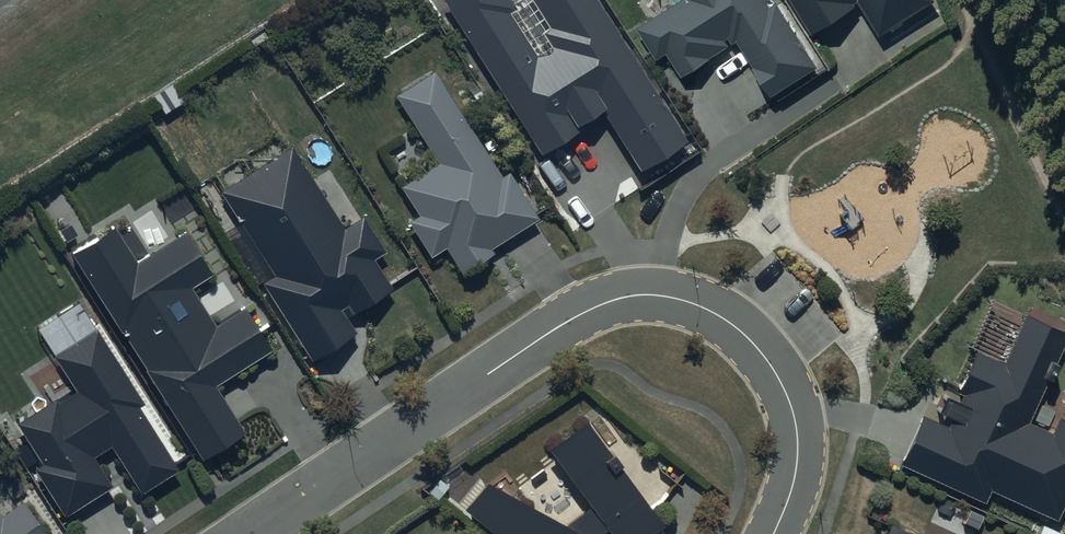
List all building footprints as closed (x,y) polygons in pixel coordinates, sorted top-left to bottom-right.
[(446,0),(543,151),(603,113),(641,173),(689,142),(597,0),(518,0),(514,3),(512,0),(446,0)] [(637,30),(656,59),(665,53),(682,78),(735,44),(769,97),(817,67),(775,2),(768,6),(764,0),(684,0),(637,30)] [(812,34),(858,5),(879,38),(936,1),(935,0),(791,0),(812,34)] [(475,135),(432,71),(393,97),(438,164),(399,190),(418,218),(407,225),(428,256),(443,247),(463,276),(493,256),(489,250),(538,217),(508,173),(503,177),(490,157),(503,148),(489,126),(475,135)] [(293,148),(223,193),(277,278),(266,285),(314,361),(356,334),(347,319),(395,289),(377,261),(388,254),(364,217),(344,230),(293,148)] [(113,227),(72,253),(203,460),(246,433),(217,387),(273,351),(245,308),(216,327),(192,289),(212,276),(186,234),(137,264),(113,227)] [(1025,315),(1003,364),(973,351),(954,392),(960,395),(956,403),(943,397),(932,420),(921,415),(898,466),(980,503),(986,490),(1053,520),(1064,495),(1064,422),(1057,419),(1050,434),(1024,422),(1064,333),(1025,315)] [(177,470),(135,404),(144,398),(98,326),(54,355),(77,391),(58,403),(54,398),(17,422),(43,461),(32,468),(64,518),(113,487),(95,458),(112,447),(141,493),(177,470)] [(462,514),(489,533),(599,533),(607,525),(613,533),(649,533),(662,525),(586,422),(548,448),(589,506),(562,528),(488,483),(462,514)] [(26,501),(3,517),(0,513),(0,533),(49,533),(26,501)] [(889,524),(885,533),(911,533),(889,524)]
